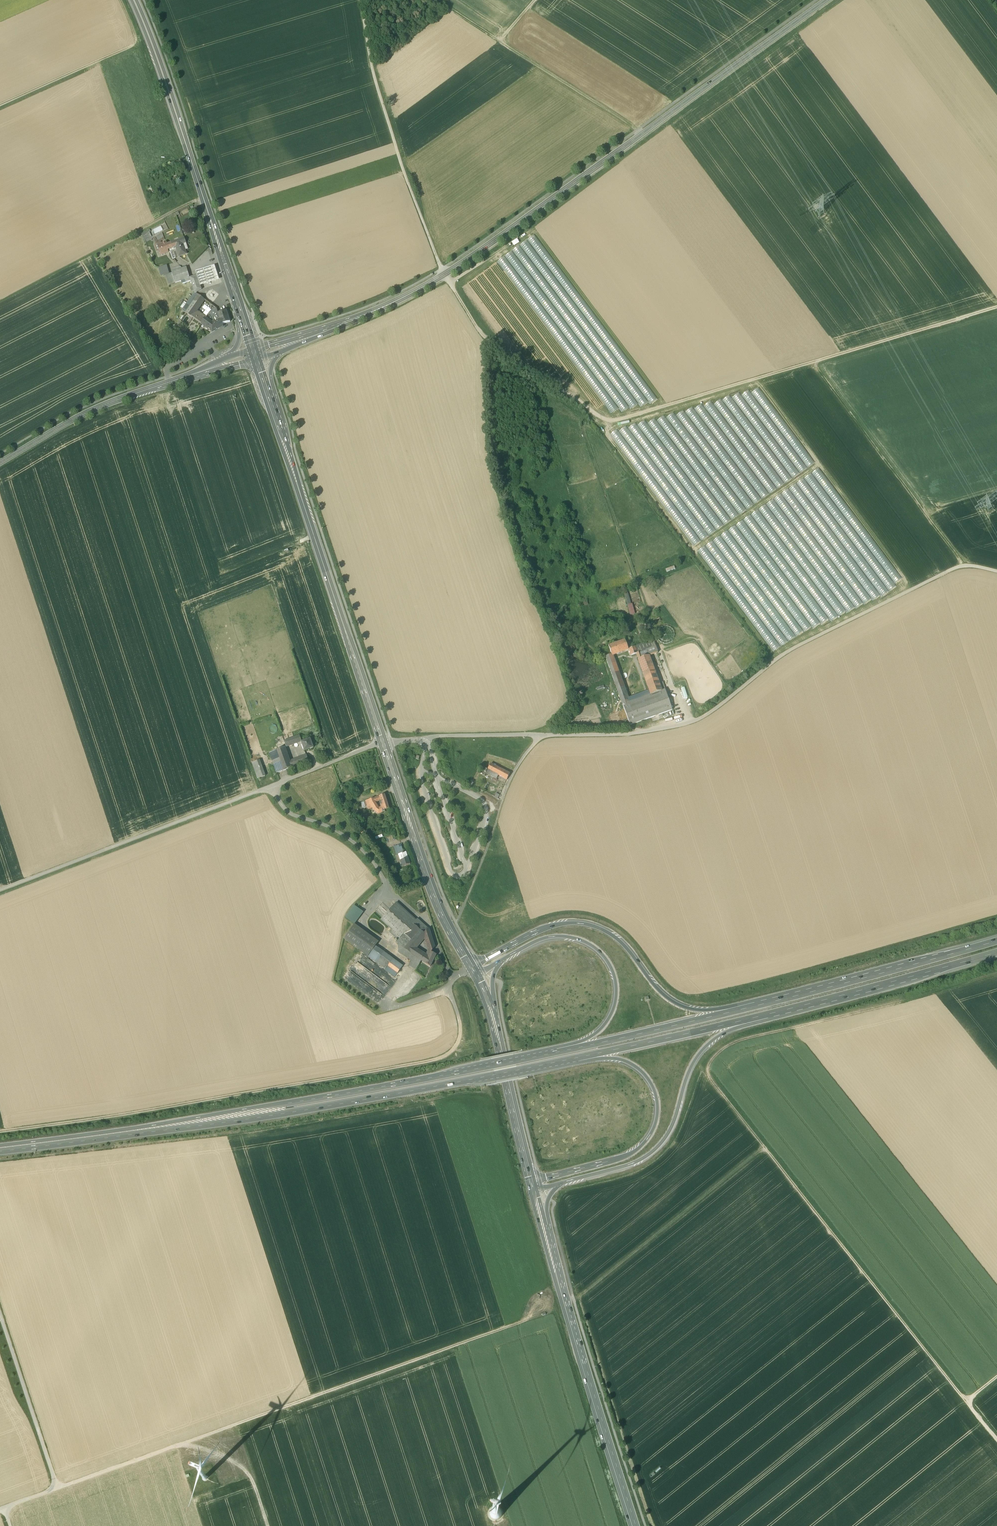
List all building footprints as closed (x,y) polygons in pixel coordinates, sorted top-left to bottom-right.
[(150,230),(142,234),(145,239),(149,237),(147,234),(151,232),(150,230)] [(184,238),(174,242),(176,247),(177,249),(179,257),(185,255),(183,251),(185,250),(183,244),(186,243),(184,238)] [(168,252),(168,251),(167,251),(165,245),(167,245),(166,242),(161,244),(158,245),(160,250),(162,254),(168,252)] [(177,249),(176,247),(173,248),(167,250),(168,251),(170,250),(173,259),(174,259),(175,258),(173,251),(177,249)] [(166,266),(160,268),(162,275),(168,273),(166,266)] [(197,276),(200,287),(213,283),(220,281),(215,267),(209,269),(196,273),(197,276)] [(175,272),(172,272),(173,274),(175,283),(185,280),(190,278),(187,268),(183,269),(177,271),(175,272)] [(173,274),(167,276),(170,284),(175,283),(173,274)] [(197,276),(190,278),(191,281),(193,287),(194,291),(195,293),(196,293),(201,290),(200,287),(197,276)] [(196,293),(195,293),(190,299),(194,302),(199,295),(196,293)] [(186,313),(192,317),(196,311),(204,299),(199,295),(194,302),(186,313)] [(190,299),(182,310),(186,313),(194,302),(190,299)] [(216,309),(213,310),(206,318),(206,317),(206,318),(213,323),(214,323),(220,320),(218,313),(216,308),(216,309)] [(196,311),(192,317),(202,324),(206,318),(196,311)] [(218,313),(220,320),(221,325),(222,324),(223,326),(230,322),(227,311),(218,313)] [(220,320),(214,323),(213,323),(206,318),(202,324),(212,332),(213,332),(223,326),(222,324),(221,325),(220,320)] [(628,649),(625,641),(625,640),(608,646),(612,655),(628,649)] [(652,640),(635,646),(637,653),(638,657),(639,659),(648,656),(657,653),(658,653),(658,652),(657,652),(653,640),(652,640)] [(632,647),(629,648),(629,649),(631,655),(637,653),(635,646),(632,647)] [(612,655),(605,657),(609,665),(615,663),(612,655)] [(659,684),(648,656),(639,659),(652,694),(661,691),(661,689),(659,684)] [(629,702),(615,663),(609,665),(617,689),(623,704),(629,702)] [(672,710),(665,689),(661,691),(668,711),(672,710)] [(629,702),(623,704),(630,725),(668,711),(661,691),(652,694),(629,702)] [(300,736),(284,741),(286,747),(301,741),(300,736)] [(310,739),(301,742),(304,751),(313,748),(310,739)] [(285,747),(270,753),(277,773),(292,767),(290,761),(285,747)] [(306,755),(290,761),(292,767),(309,761),(306,755)] [(265,776),(259,760),(252,763),(257,779),(265,776)] [(498,768),(490,764),(488,768),(488,769),(495,773),(497,770),(498,768)] [(510,774),(498,768),(497,770),(500,772),(499,775),(502,777),(507,779),(510,774)] [(495,773),(488,769),(487,770),(486,773),(496,778),(499,775),(500,772),(497,770),(495,773)] [(385,795),(380,796),(381,800),(381,801),(380,801),(381,807),(383,812),(385,811),(384,810),(389,808),(385,795)] [(374,798),(369,800),(371,805),(372,807),(372,808),(375,811),(378,813),(383,812),(381,807),(379,808),(375,802),(374,798)] [(401,844),(394,846),(396,855),(398,854),(403,853),(401,844)] [(403,853),(398,854),(400,861),(408,858),(406,852),(403,853)] [(408,858),(400,861),(402,867),(410,864),(408,858)] [(397,903),(381,920),(393,930),(390,933),(398,940),(404,933),(407,930),(416,920),(397,903)] [(363,912),(354,905),(345,917),(354,924),(363,912)] [(416,920),(407,930),(414,937),(418,940),(420,942),(425,936),(424,933),(428,929),(417,919),(416,920)] [(378,942),(354,924),(344,939),(368,956),(378,942)] [(433,944),(428,929),(428,928),(428,929),(424,933),(425,936),(428,946),(433,944)] [(414,937),(407,930),(404,933),(412,940),(418,945),(420,942),(418,940),(414,937)] [(412,940),(404,933),(398,940),(396,942),(401,947),(398,951),(412,960),(419,965),(421,961),(425,955),(415,948),(418,945),(412,940)] [(375,948),(368,957),(385,969),(392,960),(375,948)] [(428,957),(425,955),(421,961),(430,967),(436,954),(431,952),(428,957)] [(392,960),(385,969),(393,975),(393,974),(395,976),(402,967),(392,960)] [(419,965),(412,960),(409,964),(416,969),(419,965)] [(350,971),(346,980),(361,987),(362,987),(365,981),(367,981),(361,979),(361,976),(366,976),(367,973),(370,974),(370,970),(366,968),(367,964),(365,967),(355,962),(352,969),(352,970),(356,971),(355,973),(351,971),(350,971)]
